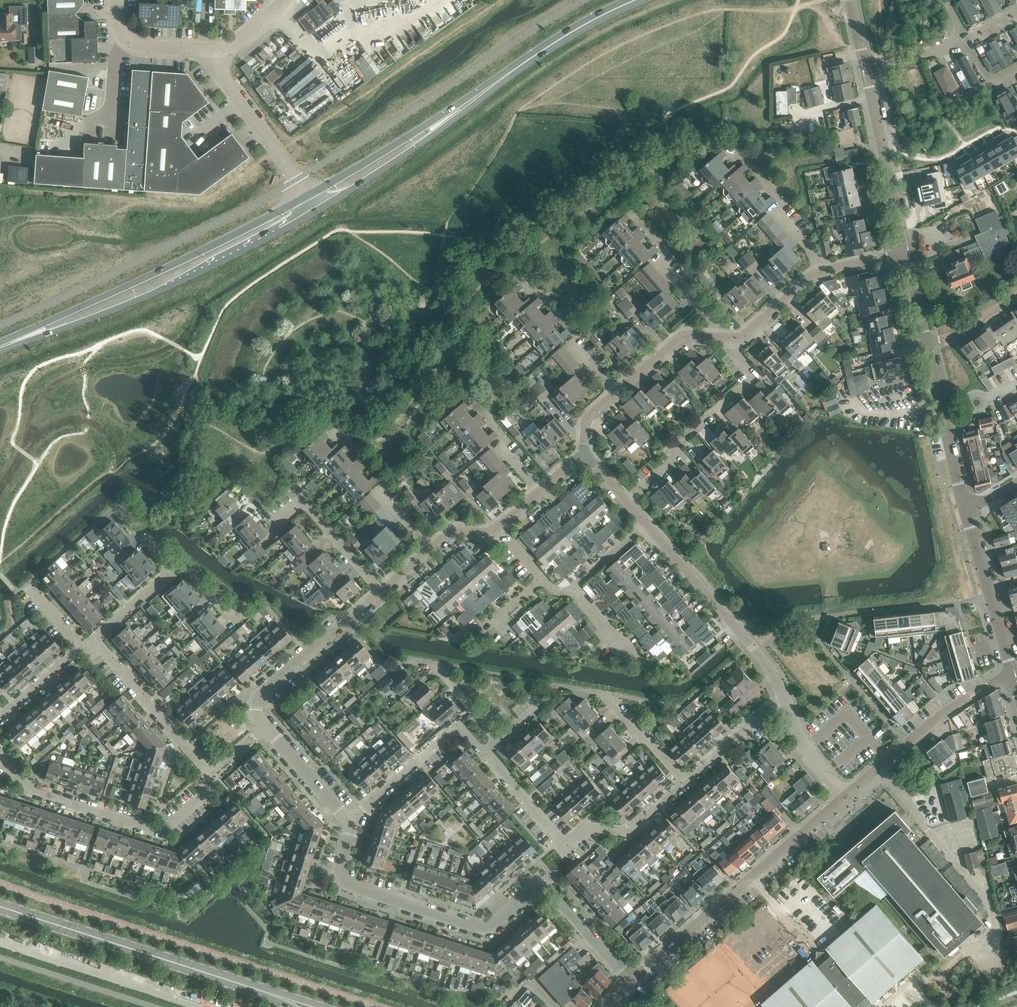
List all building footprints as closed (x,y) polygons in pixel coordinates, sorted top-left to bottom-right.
[(82,6),(83,4),(83,0),(47,0),(47,15),(75,14),(82,6)] [(214,9),(224,9),(224,14),(235,14),(235,9),(245,10),(245,0),(214,0),(214,9)] [(959,3),(971,27),(979,24),(976,17),(980,15),(973,0),(964,0),(959,3)] [(981,3),(988,17),(1004,9),(1000,0),(979,0),(981,3)] [(334,15),(325,3),(323,1),(303,16),(314,30),(334,15)] [(145,24),(147,26),(178,27),(179,5),(139,3),(139,17),(140,19),(140,21),(143,24),(145,24)] [(21,40),(21,26),(27,25),(27,6),(9,6),(9,14),(0,14),(0,40),(21,40)] [(83,21),(75,14),(47,15),(48,40),(96,38),(96,21),(83,21)] [(322,44),(346,26),(337,14),(313,32),(322,44)] [(96,38),(48,40),(49,63),(95,62),(97,59),(96,38)] [(997,40),(990,44),(1004,69),(1013,64),(1009,55),(1006,57),(997,40)] [(1003,44),(1009,54),(1014,63),(1016,61),(1016,58),(1008,41),(1003,44)] [(1005,56),(1009,54),(1003,44),(1004,46),(1001,47),(1005,56)] [(265,46),(255,55),(263,63),(272,55),(265,46)] [(29,63),(39,63),(39,47),(29,47),(29,63)] [(363,55),(351,63),(362,79),(373,71),(363,55)] [(309,58),(277,82),(295,107),(303,101),(315,117),(339,100),(309,58)] [(959,58),(952,62),(968,89),(975,85),(972,79),(977,76),(969,61),(963,64),(959,58)] [(241,66),(248,75),(253,71),(246,62),(241,66)] [(992,73),(1001,68),(999,63),(990,69),(992,73)] [(836,83),(851,79),(848,65),(843,66),(842,64),(826,68),(827,71),(833,70),(836,83)] [(271,83),(282,75),(276,67),(266,75),(271,83)] [(948,67),(935,74),(947,96),(960,89),(948,67)] [(132,70),(126,145),(126,149),(123,189),(143,191),(151,71),(132,70)] [(42,110),(73,115),(81,117),(88,77),(73,75),(49,71),(42,110)] [(231,133),(197,158),(181,136),(183,123),(208,103),(187,73),(151,71),(143,191),(199,194),(249,157),(231,133)] [(836,102),(854,98),(850,82),(832,86),(836,102)] [(977,92),(986,87),(983,82),(974,87),(977,92)] [(825,104),(820,86),(810,88),(810,89),(805,90),(810,107),(825,104)] [(994,97),(1008,124),(1016,119),(1016,101),(1010,88),(994,97)] [(951,106),(961,101),(958,95),(948,101),(951,106)] [(844,128),(851,126),(851,127),(861,125),(858,111),(856,111),(856,109),(857,109),(857,108),(852,109),(851,106),(842,108),(843,111),(846,125),(844,126),(844,128)] [(998,136),(1011,160),(1016,157),(1016,136),(1012,139),(1011,137),(1006,140),(1002,133),(998,136)] [(997,145),(992,148),(1002,165),(1011,160),(998,136),(993,139),(997,145)] [(81,187),(123,189),(126,149),(116,148),(116,145),(102,144),(102,142),(98,142),(97,144),(83,143),(83,154),(84,154),(83,158),(36,154),(33,183),(81,187)] [(984,144),(979,147),(992,171),(1002,165),(992,148),(987,151),(984,144)] [(978,156),(973,159),(983,176),(992,171),(979,147),(974,149),(978,156)] [(836,161),(846,159),(859,156),(858,148),(845,151),(845,153),(835,156),(836,161)] [(724,164),(721,160),(726,155),(722,150),(702,167),(699,164),(694,169),(696,172),(698,170),(704,178),(703,179),(704,181),(724,164)] [(965,155),(960,157),(974,181),(983,176),(973,159),(969,161),(965,155)] [(959,167),(954,170),(964,187),(974,181),(960,157),(955,160),(959,167)] [(747,168),(743,163),(737,168),(738,168),(720,184),(726,190),(723,192),(726,195),(746,178),(742,173),(747,168)] [(720,184),(738,168),(737,168),(734,164),(728,168),(724,164),(704,181),(707,184),(709,182),(714,189),(720,184)] [(833,185),(855,180),(852,168),(839,171),(838,165),(823,168),(826,179),(832,178),(833,185)] [(24,183),(25,171),(8,169),(6,181),(24,183)] [(918,185),(916,185),(918,195),(939,191),(937,181),(942,180),(941,172),(928,175),(930,181),(917,183),(918,185)] [(746,178),(726,195),(728,198),(731,196),(736,202),(759,182),(755,177),(750,182),(746,178)] [(855,180),(833,185),(836,197),(858,192),(859,192),(857,184),(856,184),(855,180)] [(999,194),(1010,188),(1005,180),(994,186),(999,194)] [(741,213),(761,195),(758,191),(763,187),(759,182),(736,202),(741,208),(739,210),(741,213)] [(939,191),(918,195),(921,205),(922,205),(922,207),(934,204),(936,210),(948,208),(946,201),(942,202),(939,191)] [(858,192),(836,197),(837,204),(832,205),(834,217),(849,213),(848,207),(860,205),(858,192)] [(751,220),(775,200),(771,195),(765,200),(761,195),(741,213),(749,222),(751,220)] [(980,247),(984,256),(999,250),(998,248),(1009,243),(1005,234),(1009,233),(1005,224),(1002,216),(999,218),(996,211),(976,219),(981,233),(978,235),(980,241),(978,242),(978,241),(977,241),(979,246),(980,247)] [(758,221),(761,225),(771,217),(768,212),(758,221)] [(608,240),(606,242),(608,245),(628,227),(624,223),(630,218),(626,213),(603,233),(608,240)] [(838,231),(843,230),(845,237),(866,232),(863,219),(854,221),(853,215),(835,219),(838,231)] [(775,221),(771,217),(761,225),(765,230),(775,221)] [(769,234),(779,226),(775,221),(765,230),(769,234)] [(773,239),(783,230),(779,226),(769,234),(773,239)] [(619,252),(642,232),(638,227),(632,232),(628,227),(608,245),(611,248),(613,245),(619,252)] [(777,244),(787,235),(783,230),(773,239),(777,244)] [(844,244),(846,250),(847,256),(861,253),(859,247),(873,244),(875,243),(873,235),(871,235),(870,231),(866,232),(845,237),(846,244),(844,244)] [(624,263),(644,246),(640,241),(645,236),(642,232),(619,252),(624,258),(622,260),(624,263)] [(781,248),(791,239),(787,235),(777,244),(781,248)] [(783,273),(800,259),(791,248),(795,244),(791,239),(781,248),(770,258),(783,273)] [(823,256),(831,254),(828,240),(820,242),(823,256)] [(657,250),(653,245),(647,250),(644,246),(624,263),(627,266),(629,264),(634,270),(657,250)] [(971,262),(984,256),(980,247),(979,246),(964,253),(966,257),(952,263),(954,267),(947,269),(951,277),(950,277),(951,278),(949,281),(951,285),(954,286),(954,287),(961,284),(963,290),(972,286),(970,280),(975,279),(971,268),(971,269),(970,267),(972,266),(971,262)] [(754,267),(758,263),(748,252),(744,256),(754,267)] [(744,256),(741,253),(737,257),(750,271),(754,267),(744,256)] [(783,273),(770,258),(760,266),(776,284),(785,276),(783,273)] [(587,270),(592,266),(588,262),(584,266),(587,270)] [(640,270),(642,272),(644,275),(654,266),(650,262),(640,270)] [(658,271),(654,266),(644,275),(647,278),(648,280),(658,271)] [(647,278),(644,275),(642,272),(640,270),(635,275),(641,282),(647,278)] [(658,271),(648,280),(652,284),(662,275),(658,271)] [(850,288),(856,287),(858,294),(860,294),(880,290),(880,289),(876,276),(864,279),(863,273),(848,277),(849,283),(850,288)] [(666,280),(662,275),(652,284),(656,288),(666,280)] [(737,285),(752,302),(766,290),(752,275),(748,279),(746,277),(737,285)] [(829,288),(838,286),(836,278),(828,280),(829,288)] [(666,280),(656,288),(660,293),(669,284),(666,280)] [(716,298),(720,295),(710,283),(706,286),(716,298)] [(499,316),(521,297),(517,293),(522,289),(517,284),(494,304),(500,311),(497,313),(499,316)] [(662,318),(679,304),(670,294),(674,290),(669,284),(660,293),(648,302),(662,318)] [(752,302),(737,285),(722,297),(728,304),(733,300),(741,308),(745,304),(747,306),(752,302)] [(860,294),(863,301),(858,302),(860,314),(860,315),(867,313),(866,313),(878,310),(877,304),(886,302),(883,288),(880,289),(880,290),(860,294),(858,294),(858,295),(860,294)] [(822,290),(812,298),(828,316),(837,308),(842,313),(847,309),(842,304),(847,299),(845,297),(846,297),(845,296),(837,297),(834,295),(830,299),(822,290)] [(632,312),(637,308),(627,296),(622,300),(632,312)] [(524,302),(521,297),(499,316),(502,318),(504,316),(510,323),(516,318),(534,303),(533,302),(529,298),(524,302)] [(521,329),(541,311),(537,307),(543,302),(539,298),(533,302),(534,303),(516,318),(521,324),(519,326),(521,329)] [(826,343),(831,339),(824,331),(833,322),(828,316),(812,298),(802,307),(817,325),(813,329),(826,343)] [(628,316),(632,312),(622,300),(618,304),(628,316)] [(664,321),(662,318),(648,302),(639,310),(655,328),(664,321)] [(531,336),(555,316),(551,311),(545,316),(541,311),(521,329),(523,332),(526,330),(531,336)] [(868,318),(867,313),(860,315),(861,322),(868,320),(870,328),(866,329),(867,333),(874,331),(889,329),(888,328),(886,316),(880,317),(880,315),(868,318)] [(537,347),(557,329),(553,325),(558,320),(555,316),(531,336),(537,343),(534,345),(537,347)] [(1014,317),(1004,324),(1015,340),(1016,339),(1016,321),(1014,317)] [(619,334),(635,351),(648,340),(635,324),(631,328),(629,326),(619,334)] [(801,324),(791,333),(806,351),(816,342),(821,348),(826,343),(813,329),(808,333),(801,324)] [(1004,324),(994,331),(1001,341),(1005,347),(1015,340),(1004,324)] [(994,331),(990,326),(980,333),(992,349),(1001,341),(994,331)] [(584,330),(588,336),(592,333),(587,327),(584,330)] [(889,329),(874,331),(877,343),(870,345),(872,353),(891,349),(889,341),(895,340),(892,327),(888,328),(889,329)] [(545,357),(571,334),(566,329),(561,334),(557,329),(537,347),(545,357)] [(599,347),(603,343),(593,332),(592,333),(588,336),(599,347)] [(789,350),(784,354),(797,368),(802,364),(797,359),(806,351),(791,333),(781,341),(789,350)] [(992,349),(980,333),(970,341),(982,356),(992,349)] [(635,351),(619,334),(606,346),(611,352),(615,348),(623,357),(628,353),(630,356),(635,351)] [(970,341),(961,348),(961,349),(967,357),(966,358),(969,363),(971,361),(972,363),(982,356),(970,341)] [(557,359),(567,351),(563,346),(553,354),(557,359)] [(797,368),(784,354),(779,357),(769,346),(759,355),(777,376),(775,378),(780,384),(781,383),(784,386),(788,382),(783,375),(789,370),(792,373),(797,368)] [(703,361),(701,359),(693,350),(687,355),(693,361),(693,360),(708,378),(713,384),(722,376),(707,358),(703,361)] [(557,359),(561,364),(571,355),(567,351),(557,359)] [(565,368),(574,360),(571,355),(561,364),(565,368)] [(873,372),(903,365),(902,360),(900,359),(900,357),(871,363),(873,372)] [(1007,359),(1011,366),(1016,364),(1013,357),(1007,359)] [(843,361),(844,366),(851,365),(854,364),(853,358),(843,361)] [(1011,366),(1007,359),(1002,362),(1006,369),(1011,366)] [(568,373),(578,364),(574,360),(565,368),(568,373)] [(693,360),(693,361),(679,372),(689,384),(694,380),(699,386),(708,378),(693,360)] [(1006,369),(1002,362),(997,365),(1000,372),(1006,369)] [(573,378),(582,369),(578,364),(568,373),(573,378)] [(853,376),(851,365),(844,366),(847,378),(853,376)] [(903,365),(873,372),(875,380),(904,373),(903,371),(904,370),(903,365)] [(991,367),(995,375),(1000,372),(997,365),(991,367)] [(583,378),(587,375),(582,369),(573,378),(561,387),(575,402),(591,388),(583,378)] [(669,385),(667,382),(659,373),(653,378),(658,383),(659,382),(674,401),(679,407),(689,399),(674,381),(669,385)] [(871,392),(867,373),(853,377),(853,376),(847,378),(846,378),(850,396),(871,392)] [(989,390),(994,387),(986,376),(981,380),(989,390)] [(545,396),(550,393),(539,380),(535,384),(545,396)] [(771,392),(760,380),(755,385),(761,391),(762,390),(777,408),(781,414),(791,406),(781,395),(775,388),(771,392)] [(665,409),(674,401),(659,382),(658,383),(645,394),(656,407),(660,403),(665,409)] [(781,383),(780,384),(775,388),(781,395),(787,390),(784,386),(781,383)] [(541,400),(545,396),(535,384),(530,388),(541,400)] [(575,402),(561,387),(552,395),(567,413),(577,404),(575,402)] [(794,398),(799,394),(795,389),(790,393),(794,398)] [(645,394),(642,390),(623,406),(633,418),(642,410),(647,416),(657,408),(656,407),(645,394)] [(748,402),(758,414),(762,410),(767,416),(777,408),(762,390),(761,391),(748,402)] [(838,413),(831,394),(823,397),(830,416),(838,413)] [(1016,417),(1016,397),(1007,403),(1016,417)] [(758,414),(748,402),(745,398),(726,414),(736,425),(745,418),(750,423),(760,415),(758,414)] [(467,399),(442,422),(450,431),(470,413),(466,409),(471,404),(467,399)] [(1005,420),(1015,416),(1008,404),(1000,407),(1005,420)] [(632,424),(630,422),(621,412),(616,417),(621,423),(622,423),(637,441),(642,447),(652,439),(636,421),(632,424)] [(474,418),(470,413),(450,431),(452,434),(454,432),(460,438),(482,418),(479,413),(474,418)] [(984,434),(982,429),(996,426),(994,417),(979,420),(981,429),(963,433),(965,443),(980,439),(983,439),(983,438),(982,435),(984,434)] [(465,450),(485,432),(481,427),(487,422),(482,418),(460,438),(465,445),(463,447),(465,450)] [(542,426),(557,443),(568,433),(555,418),(551,422),(549,420),(542,426)] [(735,432),(724,420),(719,425),(724,431),(724,430),(740,448),(740,449),(745,455),(754,447),(739,428),(735,432)] [(621,423),(608,435),(619,447),(623,444),(625,446),(628,449),(637,441),(622,423),(621,423)] [(519,441),(524,437),(513,426),(509,429),(519,441)] [(557,443),(542,426),(526,440),(531,447),(536,442),(544,451),(548,447),(550,449),(557,443)] [(731,456),(740,449),(740,448),(724,430),(724,431),(711,442),(722,455),(726,451),(731,456)] [(307,463),(327,446),(323,441),(328,436),(324,431),(301,452),(307,459),(305,460),(307,463)] [(485,432),(465,450),(467,452),(470,451),(476,457),(499,436),(494,431),(489,436),(485,432)] [(966,443),(968,452),(987,448),(984,438),(983,438),(983,439),(980,439),(965,443),(966,443)] [(1016,468),(1016,447),(1016,444),(1006,450),(1009,454),(1004,457),(1010,465),(1014,462),(1016,468)] [(322,465),(340,449),(336,445),(331,450),(327,446),(307,463),(309,465),(311,463),(317,470),(322,465)] [(328,476),(348,459),(344,454),(349,449),(345,445),(340,449),(322,465),(328,472),(325,474),(328,476)] [(987,448),(968,452),(970,462),(989,457),(987,448)] [(485,462),(495,453),(491,449),(481,457),(485,462)] [(728,469),(717,456),(713,451),(699,464),(709,475),(714,471),(719,477),(728,469)] [(489,466),(499,458),(495,453),(485,462),(489,466)] [(292,475),(297,470),(286,457),(280,462),(292,475)] [(970,462),(972,472),(987,468),(987,465),(989,464),(987,458),(989,458),(989,457),(970,462)] [(997,466),(1004,464),(1001,457),(997,458),(997,461),(996,461),(997,466)] [(493,471),(503,462),(499,458),(489,466),(493,471)] [(338,483),(361,463),(357,459),(352,463),(348,459),(328,476),(330,479),(332,477),(338,483)] [(447,478),(451,474),(440,462),(436,466),(447,478)] [(497,475),(507,467),(503,462),(493,471),(497,475)] [(360,472),(365,467),(361,463),(338,483),(343,490),(341,492),(344,494),(364,477),(360,472)] [(637,470),(634,465),(628,470),(632,474),(637,470)] [(696,477),(686,465),(680,469),(686,475),(702,492),(707,498),(716,490),(701,473),(696,477)] [(497,475),(485,485),(499,501),(516,486),(506,476),(511,472),(507,467),(497,475)] [(996,472),(993,473),(991,467),(987,468),(972,472),(975,481),(974,481),(990,477),(989,476),(997,474),(996,472)] [(991,485),(998,481),(997,474),(989,476),(990,477),(974,481),(976,490),(979,491),(990,484),(991,485)] [(684,498),(688,494),(693,500),(702,492),(686,475),(673,486),(684,498)] [(470,495),(474,491),(462,476),(457,480),(470,495)] [(354,502),(377,481),(373,477),(368,481),(364,477),(344,494),(346,497),(348,495),(354,502)] [(593,489),(586,480),(582,484),(581,483),(576,488),(575,487),(572,489),(573,490),(572,491),(592,514),(606,503),(599,495),(591,503),(585,496),(593,489)] [(716,485),(721,490),(725,487),(721,481),(716,485)] [(435,492),(451,510),(464,498),(450,482),(446,486),(444,484),(435,492)] [(684,498),(673,486),(669,482),(651,497),(661,510),(671,502),(675,507),(685,499),(684,498)] [(499,501),(485,485),(476,493),(492,511),(501,503),(499,501)] [(415,506),(419,502),(409,490),(404,493),(415,506)] [(219,533),(234,520),(230,516),(239,508),(231,500),(234,498),(228,491),(216,501),(220,506),(215,510),(224,521),(215,528),(219,533)] [(572,519),(579,526),(592,514),(572,491),(571,492),(570,491),(568,493),(568,494),(563,499),(564,500),(559,504),(567,512),(575,505),(581,512),(572,519)] [(451,510),(435,492),(422,504),(427,511),(431,507),(439,516),(444,512),(446,514),(451,510)] [(359,502),(364,507),(374,498),(369,494),(359,502)] [(1008,501),(1016,516),(1016,496),(1008,501)] [(368,512),(378,503),(374,498),(364,507),(368,512)] [(1008,501),(999,507),(1009,523),(1013,529),(1014,531),(1016,530),(1016,516),(1008,501)] [(372,516),(382,508),(378,503),(368,512),(372,516)] [(613,520),(604,528),(611,536),(615,533),(616,533),(622,529),(622,530),(625,528),(624,526),(625,525),(606,503),(592,514),(598,521),(607,514),(613,520)] [(567,512),(559,504),(555,508),(554,507),(549,512),(548,511),(545,513),(546,514),(545,515),(565,537),(579,526),(572,519),(564,526),(558,519),(567,512)] [(376,521),(385,512),(382,508),(372,516),(376,521)] [(379,525),(389,516),(385,512),(376,521),(379,525)] [(545,515),(544,514),(541,517),(542,518),(537,522),(538,523),(534,526),(541,534),(549,527),(555,534),(547,541),(553,548),(565,537),(545,515)] [(596,535),(590,528),(598,521),(592,514),(579,526),(599,548),(601,547),(601,548),(604,546),(603,544),(608,540),(608,539),(611,536),(604,528),(596,535)] [(237,525),(234,520),(219,533),(223,538),(234,529),(242,539),(257,525),(249,515),(237,525)] [(383,529),(393,521),(389,516),(379,525),(383,529)] [(100,538),(104,543),(120,530),(118,528),(119,527),(116,524),(115,524),(112,520),(103,528),(99,523),(86,534),(94,543),(100,538)] [(385,555),(402,540),(393,530),(398,526),(393,521),(383,529),(372,539),(385,555)] [(1013,529),(1009,523),(1003,527),(1006,533),(1013,529)] [(246,560),(261,547),(257,542),(266,535),(257,525),(242,539),(250,548),(242,555),(246,560)] [(295,526),(280,539),(289,549),(303,536),(295,526)] [(541,534),(534,526),(530,530),(530,529),(524,533),(524,532),(521,535),(521,536),(520,537),(540,559),(553,548),(547,541),(538,548),(533,541),(541,534)] [(599,548),(579,526),(565,537),(572,544),(580,537),(586,544),(577,551),(585,559),(589,556),(589,557),(595,552),(596,553),(599,550),(598,549),(599,548)] [(103,554),(111,563),(123,553),(123,552),(119,547),(128,539),(125,535),(123,532),(122,532),(120,530),(104,543),(109,549),(103,554)] [(1011,543),(1009,538),(1016,536),(1016,535),(1016,530),(1014,531),(993,537),(996,547),(1011,543)] [(356,549),(361,545),(350,533),(345,537),(356,549)] [(306,539),(303,536),(289,549),(283,553),(292,563),(289,565),(293,570),(307,558),(303,553),(312,546),(311,544),(312,543),(307,537),(306,539)] [(569,558),(563,551),(572,544),(565,537),(553,548),(573,571),(574,570),(575,571),(577,569),(577,568),(582,563),(581,562),(585,559),(577,551),(569,558)] [(387,557),(385,555),(372,539),(362,548),(378,565),(387,557)] [(639,565),(647,558),(644,554),(645,553),(640,548),(641,547),(639,544),(638,545),(636,544),(614,563),(626,577),(632,571),(626,563),(632,558),(639,565)] [(1001,562),(1002,566),(1016,562),(1016,556),(1016,557),(1015,550),(1013,545),(1004,548),(1005,553),(999,555),(1000,556),(999,558),(1000,560),(1001,562)] [(71,554),(76,550),(73,546),(68,550),(71,554)] [(261,547),(246,560),(250,565),(265,552),(261,547)] [(473,556),(466,548),(462,551),(456,555),(455,554),(453,557),(454,558),(453,559),(472,581),(485,570),(479,563),(471,570),(465,563),(473,556)] [(573,571),(553,548),(540,559),(546,567),(554,559),(560,566),(552,573),(559,582),(563,578),(563,579),(569,574),(570,575),(573,573),(572,572),(573,571)] [(124,568),(128,573),(145,559),(137,549),(127,558),(123,553),(111,563),(119,573),(124,568)] [(311,562),(307,558),(293,570),(297,575),(308,566),(316,576),(331,563),(329,560),(330,559),(325,553),(324,554),(322,552),(311,562)] [(479,563),(485,570),(505,593),(506,592),(507,593),(510,591),(509,589),(514,585),(514,584),(517,581),(510,573),(502,579),(496,573),(501,569),(488,555),(479,563)] [(453,585),(459,592),(472,581),(453,559),(451,559),(450,558),(448,561),(449,562),(443,566),(444,567),(440,570),(447,579),(456,571),(462,578),(453,585)] [(657,565),(656,566),(652,561),(651,562),(647,558),(639,565),(646,574),(639,579),(632,571),(626,577),(637,590),(659,570),(659,569),(660,568),(657,565)] [(153,568),(145,559),(128,573),(125,576),(135,587),(148,577),(146,574),(153,568)] [(62,570),(55,562),(42,573),(44,576),(42,578),(41,579),(45,584),(47,582),(48,584),(48,585),(49,586),(70,569),(67,565),(62,570)] [(317,592),(321,597),(335,585),(331,580),(340,573),(337,569),(339,567),(334,562),(332,563),(331,563),(316,576),(314,578),(322,588),(317,592)] [(1002,566),(1004,571),(1003,573),(1004,575),(1005,577),(1006,578),(1016,575),(1016,562),(1002,566)] [(603,597),(626,577),(614,563),(607,570),(614,578),(608,584),(600,576),(592,583),(596,587),(595,588),(599,593),(599,594),(601,596),(602,596),(603,597)] [(52,590),(57,595),(72,582),(67,576),(73,572),(70,569),(49,586),(51,588),(53,589),(52,590)] [(447,579),(440,570),(436,574),(435,573),(430,578),(429,577),(427,579),(428,580),(427,581),(446,604),(459,592),(453,585),(445,593),(439,586),(447,579)] [(505,593),(485,570),(472,581),(478,588),(487,581),(492,588),(484,595),(492,603),(496,600),(496,601),(502,596),(503,597),(505,595),(504,594),(505,593)] [(667,580),(663,574),(664,573),(661,570),(660,571),(659,570),(637,590),(648,603),(655,597),(648,589),(655,584),(661,591),(670,584),(667,580)] [(637,590),(626,577),(603,597),(604,598),(603,599),(605,601),(606,600),(611,605),(615,609),(623,602),(616,594),(622,588),(629,596),(637,590)] [(90,581),(87,578),(77,587),(72,582),(57,595),(61,600),(62,600),(63,601),(63,602),(64,604),(85,586),(90,581)] [(359,590),(351,579),(339,589),(335,585),(321,597),(325,602),(336,593),(344,603),(359,590)] [(171,607),(174,604),(191,590),(189,587),(187,584),(186,584),(183,581),(175,587),(173,585),(161,596),(171,607)] [(425,582),(425,581),(422,583),(423,585),(417,589),(418,590),(415,593),(422,601),(426,598),(431,604),(436,610),(430,615),(437,624),(452,611),(446,604),(427,581),(425,582)] [(476,602),(470,595),(478,588),(472,581),(459,592),(479,615),(480,615),(481,616),(484,613),(483,612),(488,607),(487,607),(492,603),(484,595),(476,602)] [(648,603),(660,616),(682,596),(681,595),(682,594),(680,592),(679,593),(674,587),(674,588),(670,584),(661,591),(669,600),(661,604),(655,597),(648,603)] [(120,600),(125,597),(125,596),(115,585),(110,589),(120,600)] [(1012,599),(1016,598),(1016,585),(1008,588),(1009,589),(1008,591),(1009,594),(1010,595),(1012,599)] [(67,607),(72,612),(87,599),(82,593),(88,589),(85,586),(64,604),(66,605),(68,606),(67,607)] [(182,623),(193,614),(194,613),(189,608),(199,599),(196,596),(197,595),(194,592),(193,592),(191,590),(174,604),(179,610),(174,614),(179,619),(175,623),(178,626),(182,623)] [(626,623),(648,603),(637,590),(629,596),(637,605),(630,610),(623,602),(615,609),(618,613),(622,619),(621,620),(623,622),(625,621),(626,623)] [(479,615),(459,592),(446,604),(452,611),(461,604),(466,610),(458,618),(465,626),(469,622),(470,623),(476,619),(476,620),(479,617),(478,616),(479,615)] [(410,597),(415,603),(417,605),(422,601),(415,593),(410,597)] [(110,594),(104,599),(107,603),(113,597),(110,594)] [(684,617),(693,610),(689,606),(690,606),(685,600),(686,599),(684,596),(683,597),(682,596),(660,616),(671,629),(677,623),(670,615),(677,609),(684,617)] [(409,607),(415,603),(410,597),(404,601),(409,607)] [(97,600),(92,604),(87,599),(72,612),(76,617),(77,617),(78,618),(78,619),(79,621),(100,603),(97,600)] [(562,623),(557,616),(548,623),(542,616),(551,609),(544,601),(540,605),(539,604),(533,609),(532,607),(530,610),(531,611),(530,612),(550,635),(562,623)] [(578,606),(574,601),(566,609),(570,613),(578,606)] [(103,606),(100,603),(79,621),(81,623),(81,622),(83,624),(82,624),(87,630),(102,616),(97,611),(103,606)] [(660,616),(648,603),(626,623),(627,624),(625,625),(628,628),(629,627),(633,632),(634,631),(638,635),(646,628),(639,620),(645,614),(652,622),(660,616)] [(151,605),(146,609),(156,620),(161,616),(151,605)] [(573,617),(582,610),(578,606),(570,613),(573,617)] [(263,616),(268,612),(263,607),(258,611),(263,616)] [(946,612),(946,611),(935,612),(934,611),(937,632),(937,633),(937,626),(946,625),(956,609),(954,607),(952,607),(949,612),(946,612)] [(193,614),(182,623),(190,632),(195,628),(200,633),(216,619),(207,609),(197,618),(193,614)] [(594,634),(594,633),(587,626),(579,633),(574,626),(577,622),(573,617),(570,613),(566,609),(557,616),(562,623),(582,646),(583,645),(584,646),(587,644),(586,643),(591,638),(590,637),(594,634)] [(959,611),(956,609),(946,625),(948,634),(944,635),(944,636),(963,630),(962,630),(959,619),(957,620),(956,617),(959,612),(959,611)] [(573,617),(577,622),(585,615),(582,610),(573,617)] [(682,642),(704,622),(703,621),(704,620),(703,618),(701,619),(697,614),(696,614),(693,610),(684,617),(691,626),(684,632),(677,623),(671,629),(682,642)] [(529,613),(528,611),(525,614),(526,615),(521,620),(522,620),(513,627),(520,636),(533,625),(539,631),(535,635),(547,649),(555,641),(550,635),(530,612),(529,613)] [(911,612),(910,612),(913,635),(925,634),(922,611),(922,613),(911,614),(911,612)] [(925,634),(937,632),(934,611),(934,612),(923,613),(923,611),(922,611),(925,634)] [(899,616),(899,614),(901,636),(913,635),(910,612),(910,614),(899,616)] [(887,615),(889,637),(901,636),(899,614),(898,614),(898,616),(887,617),(887,615)] [(889,637),(887,615),(886,615),(886,617),(875,618),(875,616),(874,616),(874,618),(876,637),(877,637),(877,636),(889,635),(889,637)] [(646,628),(638,635),(641,639),(640,639),(645,645),(644,646),(646,648),(647,647),(648,648),(671,629),(660,616),(652,622),(659,630),(653,636),(646,628)] [(214,638),(224,628),(216,619),(200,633),(204,638),(199,642),(207,652),(209,650),(218,642),(214,638)] [(594,633),(598,629),(591,620),(586,625),(587,626),(594,633)] [(840,622),(835,633),(855,641),(855,640),(858,632),(859,629),(860,628),(856,622),(851,623),(850,625),(839,621),(839,622),(840,622)] [(682,642),(674,648),(682,657),(696,645),(692,641),(699,634),(706,643),(714,636),(711,632),(712,631),(707,626),(709,625),(706,622),(705,623),(704,622),(682,642)] [(278,623),(269,631),(283,646),(291,639),(278,623)] [(550,635),(555,641),(560,638),(573,654),(579,649),(580,650),(582,648),(581,647),(582,646),(562,623),(550,635)] [(118,646),(120,648),(142,629),(139,625),(132,631),(127,625),(112,639),(117,644),(118,644),(119,645),(118,646)] [(145,625),(142,629),(120,648),(121,649),(122,649),(123,650),(123,651),(127,656),(143,643),(138,637),(148,628),(145,625)] [(274,653),(283,646),(269,631),(266,626),(257,634),(261,638),(274,653)] [(648,648),(649,649),(648,650),(650,653),(652,652),(656,657),(660,661),(668,654),(661,646),(667,640),(674,648),(682,642),(671,629),(648,648)] [(967,641),(965,641),(962,631),(963,631),(963,630),(944,636),(945,636),(948,647),(945,648),(967,641)] [(33,635),(37,639),(50,654),(59,646),(46,631),(40,636),(37,632),(33,635)] [(855,641),(835,633),(831,644),(830,644),(841,648),(839,651),(843,655),(850,654),(850,652),(851,650),(855,641)] [(16,642),(8,634),(5,637),(10,642),(12,645),(16,642)] [(266,660),(274,653),(261,638),(257,634),(249,641),(253,645),(266,660)] [(48,655),(50,654),(37,639),(33,635),(30,638),(33,642),(28,646),(42,661),(48,655)] [(230,635),(222,642),(227,648),(235,640),(230,635)] [(371,656),(358,640),(349,648),(362,663),(371,656)] [(945,648),(949,659),(969,654),(966,643),(968,642),(967,641),(945,648)] [(154,642),(147,648),(143,643),(127,656),(132,661),(133,661),(134,662),(133,663),(135,665),(157,646),(154,642)] [(223,650),(227,648),(222,642),(214,650),(216,652),(221,648),(223,650)] [(245,652),(258,667),(266,660),(253,645),(245,652)] [(28,646),(20,654),(33,669),(35,667),(34,667),(36,665),(36,666),(42,661),(28,646)] [(159,649),(157,646),(135,665),(136,666),(137,666),(138,667),(138,668),(142,673),(158,660),(153,655),(159,649)] [(354,671),(362,663),(349,648),(340,655),(354,671)] [(207,652),(200,657),(203,661),(212,653),(209,650),(207,652)] [(194,663),(195,662),(199,658),(194,652),(189,657),(194,663)] [(245,652),(237,659),(250,674),(258,667),(245,652)] [(33,669),(20,654),(11,661),(24,676),(30,672),(29,671),(31,670),(33,669)] [(949,659),(952,671),(974,665),(974,664),(972,664),(969,654),(949,659)] [(332,663),(345,678),(354,671),(340,655),(332,663)] [(860,679),(861,680),(878,665),(871,657),(871,656),(854,670),(855,670),(862,678),(860,679)] [(687,664),(692,669),(693,670),(699,665),(698,663),(694,658),(687,664)] [(228,666),(242,682),(250,674),(237,659),(228,666)] [(148,680),(150,682),(172,663),(169,660),(162,665),(158,660),(142,673),(147,679),(148,678),(149,680),(148,680)] [(2,669),(16,684),(24,676),(11,661),(7,664),(5,664),(3,661),(0,664),(0,666),(2,669)] [(168,672),(174,666),(172,663),(150,682),(151,684),(152,683),(153,685),(157,691),(173,677),(168,672)] [(220,663),(212,670),(215,674),(228,689),(237,682),(220,663)] [(336,686),(345,678),(332,663),(323,670),(336,686)] [(886,675),(878,665),(861,680),(862,681),(863,680),(870,688),(886,675)] [(974,666),(974,665),(952,671),(955,670),(958,681),(958,682),(976,677),(976,676),(975,676),(972,666),(974,666)] [(16,684),(2,669),(0,671),(0,684),(7,692),(13,687),(12,686),(14,685),(16,684)] [(70,676),(84,692),(96,681),(86,670),(83,674),(79,669),(70,676)] [(724,709),(730,716),(744,703),(739,697),(745,693),(744,692),(752,684),(739,669),(722,683),(729,691),(727,693),(734,701),(724,709)] [(314,678),(328,693),(336,686),(323,670),(323,671),(321,670),(318,673),(318,675),(314,678)] [(384,693),(391,686),(397,693),(398,693),(400,695),(407,689),(405,687),(413,680),(403,670),(390,681),(387,676),(377,685),(384,693)] [(207,681),(220,696),(225,692),(228,689),(215,674),(207,681)] [(876,698),(876,699),(894,684),(886,675),(870,688),(877,696),(876,698)] [(67,679),(62,683),(73,696),(76,699),(84,692),(70,676),(67,679)] [(215,701),(220,696),(207,681),(203,677),(195,684),(199,688),(212,704),(215,701)] [(944,689),(936,680),(931,684),(939,693),(944,689)] [(886,706),(900,695),(904,691),(896,682),(894,684),(876,699),(877,699),(879,698),(886,706)] [(54,690),(67,706),(76,699),(73,696),(62,683),(54,690)] [(190,695),(204,711),(212,704),(199,688),(195,684),(187,691),(190,695)] [(412,695),(408,691),(399,699),(406,706),(410,703),(412,705),(416,702),(420,706),(434,694),(425,684),(412,695)] [(171,689),(168,686),(159,693),(164,698),(172,691),(171,689)] [(937,695),(929,686),(924,690),(932,699),(937,695)] [(392,698),(397,693),(392,687),(387,692),(392,698)] [(324,701),(328,698),(320,689),(317,692),(324,701)] [(989,719),(1005,714),(997,689),(978,701),(982,713),(987,712),(989,719)] [(51,693),(46,698),(59,713),(67,706),(54,690),(51,693)] [(904,691),(900,695),(886,706),(893,715),(891,716),(892,717),(912,700),(904,691)] [(129,703),(121,695),(103,711),(110,719),(113,717),(129,703)] [(199,715),(204,711),(190,695),(182,702),(196,718),(199,715)] [(557,708),(572,726),(577,721),(591,709),(584,700),(577,706),(569,697),(557,708)] [(59,713),(46,698),(41,702),(38,705),(51,720),(59,713)] [(451,703),(447,698),(437,707),(433,702),(426,708),(430,713),(429,713),(439,725),(457,710),(455,708),(457,707),(453,702),(451,703)] [(95,705),(100,710),(106,704),(102,699),(95,705)] [(901,725),(920,709),(912,700),(892,717),(893,718),(894,716),(901,724),(901,725)] [(196,718),(182,702),(174,710),(187,725),(193,720),(196,718)] [(120,725),(136,712),(131,706),(129,703),(113,717),(120,725)] [(287,718),(293,725),(295,727),(310,713),(303,704),(287,718)] [(35,707),(30,712),(43,727),(51,720),(38,705),(35,707)] [(94,714),(100,710),(95,705),(90,709),(94,714)] [(342,710),(337,705),(334,708),(339,713),(342,710)] [(576,730),(584,740),(595,731),(590,725),(599,717),(591,709),(577,721),(581,726),(576,730)] [(973,724),(973,723),(963,710),(958,714),(967,727),(973,724)] [(550,717),(545,711),(539,716),(544,722),(550,717)] [(703,719),(717,734),(726,727),(712,711),(703,719)] [(43,727),(30,712),(25,716),(21,719),(35,734),(43,727)] [(140,717),(136,712),(120,725),(127,733),(143,720),(140,717)] [(318,722),(310,713),(295,727),(302,735),(318,722)] [(708,742),(717,734),(703,719),(701,716),(692,723),(695,727),(708,742)] [(991,742),(1007,738),(1001,717),(985,722),(991,742)] [(18,722),(13,726),(27,741),(35,734),(21,719),(18,722)] [(139,738),(150,728),(143,720),(127,733),(135,741),(139,738)] [(310,744),(325,730),(318,722),(302,735),(310,744)] [(540,723),(532,730),(545,745),(554,738),(540,723)] [(610,725),(599,735),(595,731),(584,740),(588,745),(590,743),(594,748),(600,743),(604,748),(619,735),(610,725)] [(18,749),(27,741),(13,726),(5,733),(18,749)] [(62,733),(64,735),(67,738),(72,734),(75,731),(70,726),(62,733)] [(700,749),(701,748),(708,742),(695,727),(686,734),(700,749)] [(78,732),(83,737),(86,735),(88,733),(84,728),(78,732)] [(148,748),(165,745),(164,744),(163,744),(157,738),(158,737),(150,728),(139,738),(148,748)] [(333,739),(325,730),(310,744),(317,752),(333,739)] [(401,730),(396,734),(409,749),(413,745),(401,730)] [(545,745),(532,730),(524,737),(537,752),(545,745)] [(959,732),(953,734),(957,750),(964,748),(959,732)] [(691,757),(700,749),(686,734),(678,741),(691,757)] [(957,750),(953,734),(949,735),(949,736),(943,741),(953,753),(957,750)] [(406,751),(393,735),(384,743),(398,758),(406,751)] [(627,745),(619,735),(604,748),(608,753),(603,757),(611,767),(622,758),(618,753),(627,745)] [(524,737),(516,744),(529,759),(537,752),(524,737)] [(325,761),(340,748),(333,739),(317,752),(325,761)] [(942,739),(927,752),(938,765),(942,761),(947,767),(953,762),(948,756),(953,753),(943,741),(942,739)] [(992,754),(993,757),(1011,752),(1010,747),(1011,745),(1010,742),(1008,741),(1008,740),(991,745),(993,753),(992,754)] [(669,749),(682,765),(691,757),(678,741),(669,749)] [(755,760),(760,766),(778,750),(770,741),(757,752),(753,747),(743,755),(751,764),(755,760)] [(384,743),(376,751),(389,766),(398,758),(384,743)] [(507,751),(524,770),(532,763),(529,759),(516,744),(507,751)] [(144,761),(143,762),(158,766),(158,765),(160,765),(162,759),(160,758),(164,746),(165,745),(148,748),(144,761)] [(773,770),(786,759),(778,750),(760,766),(765,771),(761,775),(768,783),(777,776),(773,770)] [(245,776),(249,773),(265,759),(257,751),(238,768),(245,776)] [(367,758),(380,773),(389,766),(376,751),(367,758)] [(471,759),(464,751),(459,755),(456,752),(446,761),(449,764),(456,773),(471,759)] [(962,767),(968,766),(965,751),(958,752),(962,767)] [(996,775),(1002,773),(1004,778),(1011,776),(1009,771),(1016,769),(1016,766),(1013,752),(1011,752),(993,757),(976,762),(977,767),(983,765),(987,778),(996,775)] [(51,759),(45,776),(44,779),(51,781),(52,780),(54,781),(53,781),(56,782),(64,757),(58,755),(57,761),(51,759)] [(41,775),(45,776),(51,759),(45,757),(34,767),(41,775)] [(60,784),(66,786),(73,766),(75,761),(64,757),(56,782),(58,783),(58,782),(60,783),(60,784)] [(562,765),(565,768),(573,761),(571,757),(567,760),(562,765)] [(156,773),(158,766),(143,762),(144,761),(133,758),(130,769),(135,770),(154,776),(156,773)] [(367,758),(358,766),(372,781),(380,773),(367,758)] [(249,773),(256,781),(272,768),(265,759),(249,773)] [(456,773),(463,781),(478,767),(471,759),(456,773)] [(557,769),(562,765),(559,761),(558,760),(550,767),(553,771),(556,771),(557,769)] [(649,766),(645,761),(641,764),(659,785),(668,777),(655,762),(649,766)] [(792,765),(796,770),(800,766),(796,761),(792,765)] [(651,792),(659,785),(641,764),(638,767),(643,772),(637,777),(651,792)] [(727,765),(719,773),(732,788),(741,781),(727,765)] [(75,788),(77,789),(84,770),(73,766),(66,786),(73,788),(73,787),(75,788)] [(372,781),(358,766),(349,773),(363,789),(372,781)] [(485,776),(478,767),(463,781),(470,789),(485,776)] [(539,771),(542,774),(545,778),(553,771),(550,767),(544,772),(541,769),(539,771)] [(256,781),(263,789),(279,776),(272,768),(256,781)] [(132,780),(151,787),(154,776),(135,770),(130,769),(126,779),(132,780)] [(84,770),(77,789),(79,790),(80,789),(82,790),(81,791),(88,793),(94,773),(84,770)] [(101,775),(94,773),(88,793),(99,796),(107,773),(103,771),(101,775)] [(418,781),(431,796),(439,789),(426,773),(418,781)] [(446,782),(438,773),(434,777),(441,786),(446,782)] [(725,795),(732,788),(719,773),(711,779),(725,795)] [(807,791),(811,788),(811,789),(816,784),(807,773),(793,785),(797,790),(788,798),(793,804),(790,806),(798,815),(801,812),(802,812),(806,809),(805,808),(815,800),(807,791)] [(545,778),(542,774),(534,782),(537,785),(540,782),(545,778)] [(229,776),(224,780),(231,789),(236,784),(229,776)] [(279,776),(263,789),(270,797),(286,784),(279,776)] [(470,789),(477,797),(493,784),(485,776),(470,789)] [(627,776),(624,779),(642,800),(651,792),(637,777),(632,781),(627,776)] [(588,777),(579,784),(593,799),(601,792),(588,777)] [(967,782),(971,796),(989,791),(985,777),(967,782)] [(941,784),(950,817),(951,822),(967,818),(958,787),(963,786),(961,778),(941,784)] [(625,787),(620,792),(633,807),(642,800),(624,779),(621,782),(625,787)] [(716,802),(725,795),(711,779),(703,787),(716,802)] [(149,793),(151,787),(132,780),(128,791),(148,797),(149,793)] [(539,787),(543,793),(551,785),(550,783),(547,780),(539,787)] [(418,781),(410,788),(423,803),(431,796),(418,781)] [(113,786),(111,785),(106,784),(103,794),(109,796),(113,786)] [(270,797),(278,805),(293,792),(286,784),(270,797)] [(493,784),(477,797),(484,805),(500,792),(493,784)] [(593,799),(579,784),(571,791),(584,807),(593,799)] [(1002,803),(1016,798),(1016,784),(989,791),(971,796),(975,810),(991,806),(1002,803)] [(757,791),(753,786),(749,789),(754,794),(757,791)] [(766,820),(777,833),(778,832),(779,834),(786,828),(784,826),(786,825),(784,822),(784,821),(783,820),(782,820),(779,816),(781,814),(775,808),(781,803),(766,786),(758,793),(764,800),(761,802),(769,811),(763,816),(763,817),(766,820)] [(694,794),(708,809),(716,802),(703,787),(694,794)] [(423,803),(410,788),(401,795),(415,810),(423,803)] [(125,801),(144,808),(148,797),(128,791),(125,801)] [(571,791),(563,798),(576,814),(584,807),(571,791)] [(625,815),(633,807),(620,792),(615,796),(610,791),(607,794),(611,799),(625,815)] [(282,816),(285,814),(300,800),(293,792),(278,805),(274,808),(282,816)] [(484,805),(491,813),(507,800),(500,792),(484,805)] [(711,813),(708,809),(694,794),(686,801),(700,816),(703,820),(711,813)] [(401,795),(393,802),(407,817),(415,810),(401,795)] [(11,799),(0,796),(0,817),(5,819),(11,799)] [(554,806),(568,821),(576,814),(563,798),(554,806)] [(1002,803),(1003,803),(1006,813),(1016,810),(1016,798),(1002,803)] [(17,801),(11,799),(5,819),(3,822),(14,826),(15,822),(21,804),(21,802),(17,801)] [(249,810),(252,813),(258,808),(250,800),(245,805),(249,810)] [(292,822),(296,818),(307,808),(300,800),(285,814),(292,822)] [(499,822),(514,808),(507,800),(491,813),(499,822)] [(686,801),(678,808),(692,823),(700,816),(686,801)] [(21,802),(21,804),(15,822),(25,825),(31,806),(25,804),(21,802)] [(226,810),(227,811),(240,825),(248,818),(235,802),(229,807),(226,810)] [(399,824),(407,817),(393,802),(379,814),(390,822),(394,819),(399,824)] [(750,810),(745,804),(742,807),(747,813),(750,810)] [(25,825),(35,829),(41,811),(42,809),(38,808),(31,806),(25,825)] [(991,806),(975,810),(979,825),(996,821),(995,817),(1000,815),(999,811),(993,812),(991,806)] [(305,829),(322,825),(321,824),(323,822),(319,818),(317,820),(307,808),(296,818),(305,829)] [(670,815),(689,838),(692,835),(689,832),(695,827),(692,823),(678,808),(670,815)] [(35,829),(46,832),(52,812),(46,810),(42,809),(41,811),(35,829)] [(239,825),(240,825),(227,811),(226,810),(218,817),(231,832),(239,825)] [(982,922),(962,898),(907,834),(912,829),(901,817),(896,810),(883,821),(879,818),(855,838),(851,833),(844,840),(851,848),(818,877),(828,889),(822,894),(825,897),(831,892),(834,896),(855,879),(858,883),(881,898),(884,896),(931,951),(938,947),(939,946),(945,954),(971,931),(978,938),(984,933),(978,925),(982,922)] [(1006,813),(1009,824),(1016,821),(1016,810),(1006,813)] [(46,832),(56,835),(62,818),(62,816),(58,815),(52,812),(46,832)] [(734,825),(740,820),(734,813),(728,819),(734,825)] [(397,826),(399,824),(394,819),(390,822),(379,814),(373,832),(393,839),(397,826)] [(56,835),(66,839),(73,819),(66,817),(62,816),(62,818),(56,835)] [(231,832),(218,817),(210,824),(211,825),(223,839),(231,832)] [(775,835),(777,833),(766,820),(763,817),(756,824),(760,828),(759,828),(769,839),(770,839),(770,840),(772,840),(775,837),(775,835)] [(680,833),(667,818),(658,825),(672,841),(680,833)] [(743,825),(761,846),(769,839),(759,828),(755,832),(744,818),(740,821),(743,825)] [(75,847),(77,842),(82,824),(83,822),(73,819),(66,839),(65,844),(75,847)] [(998,829),(996,821),(979,825),(981,833),(998,829)] [(82,824),(77,842),(87,845),(93,826),(87,824),(83,822),(82,824)] [(207,827),(202,831),(215,846),(223,839),(211,825),(210,824),(207,827)] [(315,847),(322,825),(305,829),(301,842),(315,847)] [(676,845),(672,841),(658,825),(650,832),(664,848),(668,852),(676,845)] [(754,853),(761,846),(743,825),(739,829),(748,838),(744,842),(754,853)] [(1016,841),(1016,826),(1010,828),(1004,830),(1005,837),(1012,835),(1014,842),(1016,841)] [(481,832),(476,827),(473,829),(480,838),(484,835),(481,832)] [(93,847),(104,851),(109,833),(110,831),(99,828),(93,847)] [(998,829),(981,833),(984,841),(1000,837),(998,829)] [(104,851),(114,854),(120,834),(114,832),(110,831),(109,833),(104,851)] [(194,838),(195,840),(207,854),(210,857),(218,850),(215,846),(202,831),(197,835),(194,838)] [(393,839),(373,832),(370,843),(389,849),(393,839)] [(664,848),(650,832),(642,839),(655,855),(664,848)] [(126,837),(120,834),(114,854),(124,857),(130,840),(130,838),(126,837)] [(521,834),(513,842),(526,858),(535,850),(521,834)] [(732,852),(728,855),(738,867),(746,860),(732,844),(727,839),(724,836),(721,839),(732,852)] [(732,844),(746,860),(754,853),(744,842),(740,837),(732,844)] [(130,838),(130,840),(124,857),(134,861),(141,841),(134,839),(130,838)] [(190,841),(185,845),(199,861),(207,854),(195,840),(194,838),(190,841)] [(940,869),(949,861),(929,838),(920,846),(940,869)] [(642,839),(634,846),(647,862),(651,866),(659,859),(655,855),(642,839)] [(296,840),(296,841),(292,851),(312,857),(315,847),(301,842),(296,840)] [(147,843),(141,841),(134,861),(145,864),(150,846),(151,844),(147,843)] [(517,865),(526,858),(513,842),(504,850),(517,865)] [(370,843),(367,853),(386,859),(389,849),(370,843)] [(44,852),(50,854),(52,848),(53,846),(47,844),(44,852)] [(151,844),(150,846),(145,864),(155,867),(161,848),(155,846),(151,844)] [(177,852),(179,854),(187,864),(190,868),(199,861),(185,845),(180,850),(177,852)] [(634,846),(626,854),(639,869),(647,862),(634,846)] [(720,863),(729,874),(738,867),(728,855),(722,860),(718,855),(718,854),(711,846),(707,850),(719,863),(720,863)] [(168,850),(161,848),(155,867),(165,871),(171,853),(172,851),(168,850)] [(509,873),(517,865),(504,850),(495,857),(509,873)] [(968,868),(981,866),(978,850),(965,853),(968,868)] [(172,851),(171,853),(165,871),(173,873),(175,874),(177,874),(178,874),(180,871),(180,870),(187,864),(179,854),(177,852),(177,853),(172,851)] [(230,863),(238,856),(233,851),(225,858),(230,863)] [(292,851),(289,861),(308,867),(312,857),(292,851)] [(704,852),(695,859),(717,885),(725,878),(714,865),(709,869),(701,860),(707,855),(704,852)] [(383,870),(386,859),(367,853),(363,863),(383,870)] [(626,854),(617,861),(634,880),(643,873),(639,869),(626,854)] [(990,863),(998,861),(996,855),(988,857),(990,863)] [(487,865),(500,880),(509,873),(495,857),(487,865)] [(567,874),(575,883),(599,862),(596,858),(588,866),(583,861),(567,874)] [(698,879),(710,892),(717,885),(695,859),(691,863),(702,875),(698,879)] [(308,867),(289,861),(286,871),(305,877),(308,867)] [(409,881),(420,885),(427,866),(416,862),(409,881)] [(575,883),(582,891),(598,878),(601,875),(597,870),(602,865),(599,862),(575,883)] [(1008,872),(1005,862),(989,866),(992,877),(1008,872)] [(478,872),(481,876),(482,876),(491,887),(500,880),(487,865),(478,872)] [(974,908),(983,900),(952,865),(943,873),(974,908)] [(420,885),(429,888),(431,888),(438,869),(427,866),(420,885)] [(431,888),(442,892),(448,873),(438,869),(431,888)] [(286,871),(282,882),(302,888),(305,877),(286,871)] [(460,876),(448,873),(442,892),(453,895),(458,881),(460,876)] [(615,878),(611,874),(607,878),(608,879),(610,882),(615,878)] [(471,885),(474,902),(491,887),(482,876),(481,876),(471,885)] [(582,891),(590,900),(610,882),(608,879),(603,883),(598,878),(582,891)] [(453,895),(474,902),(471,885),(458,881),(453,895)] [(687,887),(689,889),(698,900),(700,899),(700,900),(705,896),(704,895),(706,894),(694,881),(687,887)] [(300,893),(302,888),(282,882),(275,906),(300,893)] [(610,882),(590,900),(597,909),(613,895),(608,890),(613,885),(610,882)] [(190,898),(195,893),(190,888),(185,892),(190,898)] [(698,902),(697,901),(698,900),(689,889),(685,892),(684,890),(680,893),(691,906),(693,905),(693,906),(698,902)] [(275,906),(299,913),(305,894),(300,893),(275,906)] [(305,894),(299,913),(309,917),(315,897),(305,894)] [(681,915),(682,914),(683,915),(687,911),(688,909),(675,894),(668,900),(671,904),(681,915)] [(597,909),(605,917),(625,899),(623,896),(617,901),(613,895),(597,909)] [(309,917),(319,920),(325,901),(315,897),(309,917)] [(625,899),(605,917),(613,926),(633,908),(625,899)] [(680,916),(681,915),(671,904),(668,900),(667,899),(659,906),(661,909),(663,908),(675,921),(676,920),(677,921),(681,917),(680,916)] [(325,901),(319,920),(329,923),(336,904),(325,901)] [(655,919),(665,930),(666,929),(666,930),(671,926),(670,925),(672,924),(660,911),(661,909),(659,906),(654,901),(650,905),(657,913),(656,914),(658,916),(655,919)] [(329,923),(340,927),(346,907),(336,904),(329,923)] [(762,1003),(765,1006),(868,1006),(924,959),(921,956),(921,955),(876,904),(858,920),(856,922),(829,945),(826,948),(827,949),(825,951),(822,951),(822,954),(822,956),(822,957),(819,957),(816,957),(816,959),(814,961),(812,960),(762,1003)] [(1003,917),(1016,913),(1016,906),(1002,910),(1003,917)] [(346,907),(340,927),(350,930),(356,910),(346,907)] [(350,930),(360,933),(367,914),(356,910),(350,930)] [(547,934),(555,927),(542,911),(534,919),(547,934)] [(360,933),(371,937),(377,917),(367,914),(360,933)] [(664,931),(665,930),(655,919),(651,915),(648,917),(646,914),(641,919),(645,924),(646,922),(658,936),(660,934),(660,935),(665,931),(664,931)] [(1005,917),(1008,929),(1016,926),(1016,914),(1005,917)] [(387,921),(377,917),(371,937),(381,940),(387,921)] [(534,919),(525,926),(539,941),(547,934),(534,919)] [(632,926),(648,944),(650,943),(650,944),(655,940),(654,940),(655,938),(643,925),(645,924),(641,919),(632,926)] [(394,923),(388,942),(399,946),(405,926),(394,923)] [(619,924),(615,928),(621,934),(625,930),(619,924)] [(399,946),(409,949),(415,930),(405,926),(399,946)] [(539,941),(525,926),(517,933),(531,948),(539,941)] [(647,946),(648,944),(632,926),(626,932),(632,940),(642,950),(643,949),(644,950),(648,946),(647,946)] [(415,930),(409,949),(419,952),(425,933),(415,930)] [(428,961),(429,956),(436,936),(425,933),(419,952),(417,958),(428,961)] [(517,933),(509,940),(523,955),(531,948),(517,933)] [(577,939),(572,933),(567,938),(572,943),(577,939)] [(429,956),(431,956),(440,959),(446,939),(436,936),(429,956)] [(440,959),(450,962),(456,943),(446,939),(440,959)] [(501,947),(509,956),(514,962),(523,955),(509,940),(501,947)] [(456,943),(450,962),(460,966),(467,946),(456,943)] [(460,966),(471,969),(477,949),(467,946),(460,966)] [(514,962),(509,956),(501,947),(493,954),(503,965),(502,966),(506,970),(514,962)] [(563,964),(577,952),(573,947),(559,959),(563,964)] [(481,972),(487,953),(477,949),(471,969),(481,972)] [(581,957),(577,952),(563,964),(567,969),(576,961),(580,958),(581,957)] [(492,954),(487,953),(481,972),(486,974),(487,969),(496,971),(499,975),(506,970),(502,966),(503,965),(493,954),(492,954)] [(395,972),(399,959),(395,958),(392,965),(391,970),(395,972)] [(538,978),(562,1006),(571,997),(582,1006),(584,1006),(591,1000),(579,989),(575,993),(572,991),(580,984),(571,974),(568,976),(556,962),(538,978)] [(608,973),(606,971),(598,963),(587,974),(602,989),(603,987),(605,987),(607,985),(607,984),(610,981),(605,976),(608,973)] [(530,980),(538,973),(535,970),(532,973),(527,967),(523,972),(530,980)] [(423,975),(413,971),(411,977),(421,980),(423,975)] [(601,990),(602,989),(587,974),(586,973),(579,980),(583,985),(582,985),(594,997),(597,994),(599,994),(601,991),(601,990)] [(448,989),(452,990),(456,978),(452,977),(448,989)] [(515,987),(519,984),(512,977),(509,979),(515,987)] [(457,989),(460,979),(456,978),(452,990),(454,991),(457,989)] [(506,987),(493,983),(491,989),(504,993),(506,987)] [(533,995),(526,989),(516,1000),(523,1006),(533,995)]
